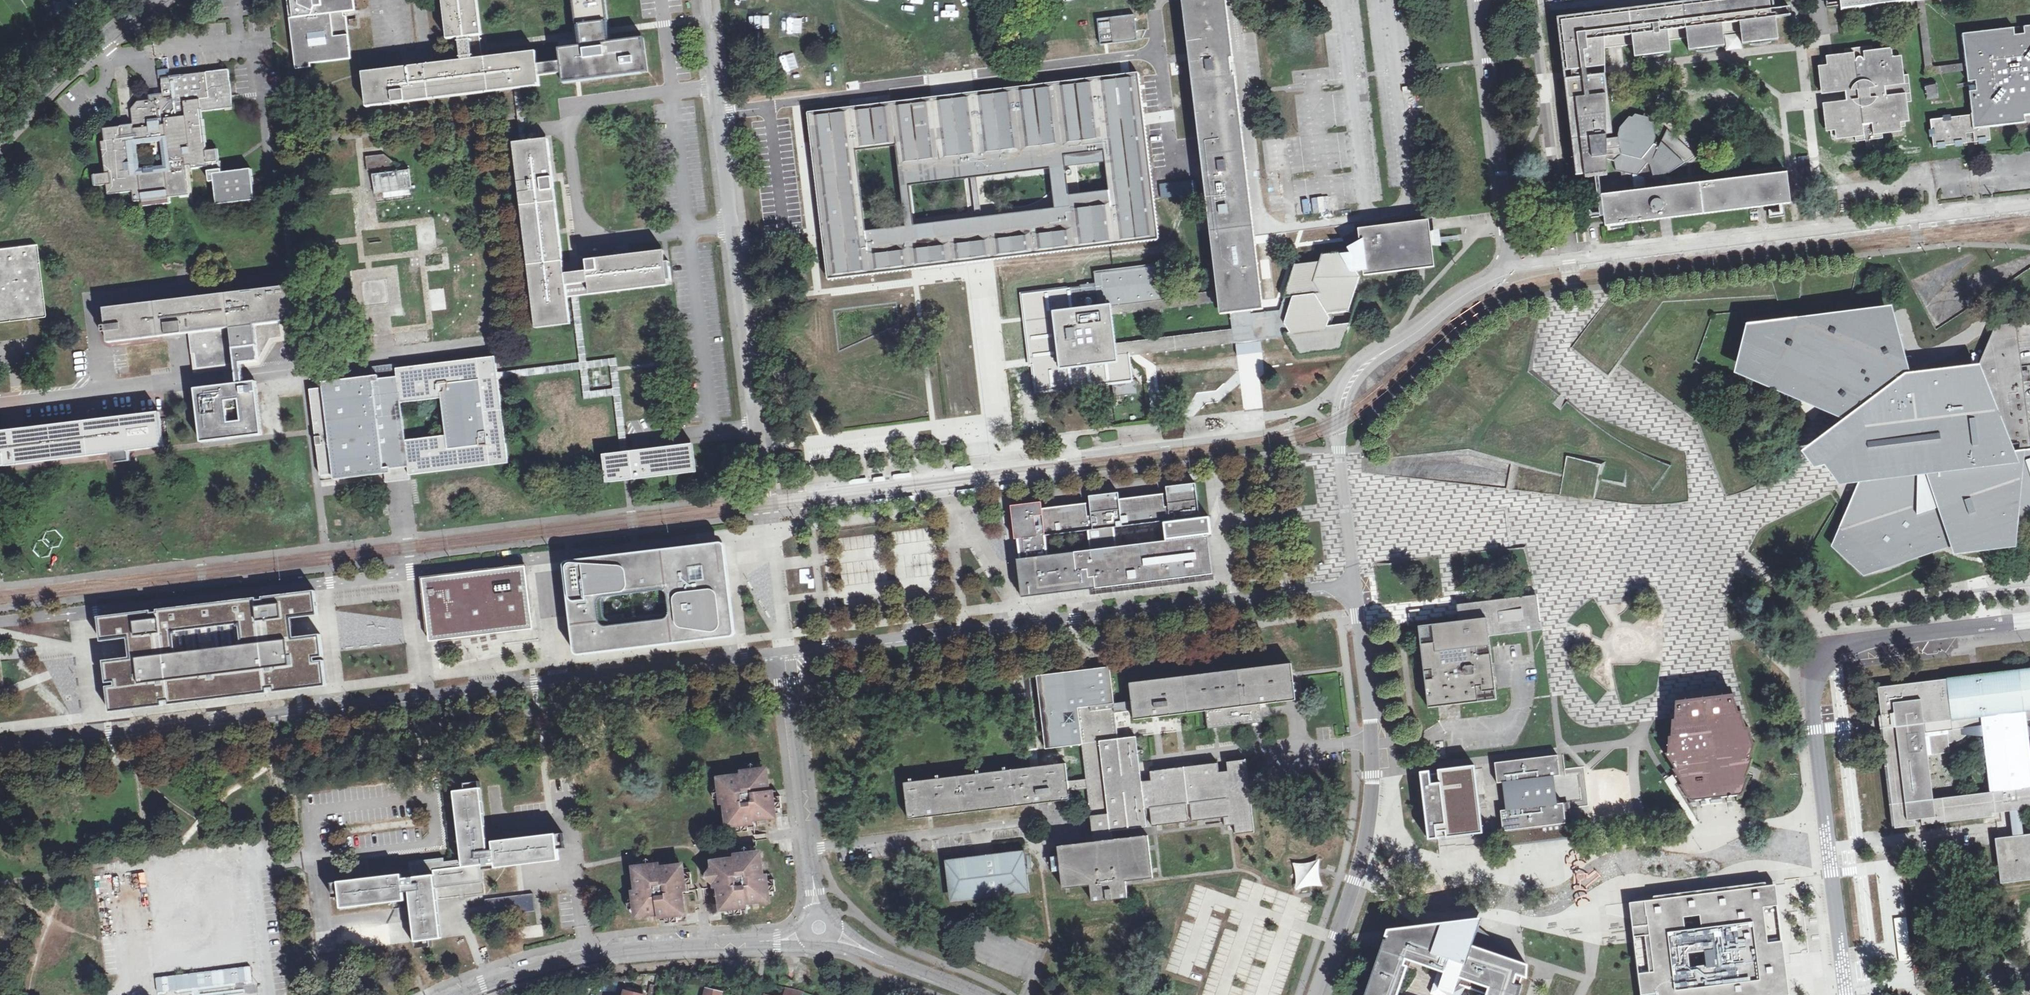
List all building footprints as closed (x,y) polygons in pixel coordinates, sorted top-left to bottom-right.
[(93,0),(81,0),(76,3),(79,9),(93,0)] [(296,66),(311,65),(311,61),(352,56),(347,15),(345,15),(344,11),(355,9),(354,0),(289,0),(296,66)] [(367,107),(514,90),(520,89),(540,87),(540,82),(538,70),(536,52),(486,58),(479,0),(443,0),(450,62),(363,73),(367,107)] [(647,46),(611,51),(608,30),(604,0),(575,0),(579,34),(581,50),(559,53),(561,67),(562,79),(563,89),(651,78),(647,46)] [(763,11),(763,0),(747,0),(747,11),(763,11)] [(910,12),(909,0),(894,0),(894,13),(910,12)] [(1780,16),(1780,5),(1779,3),(1779,1),(1779,0),(1677,0),(1667,1),(1632,5),(1565,13),(1557,14),(1564,70),(1580,68),(1586,68),(1608,65),(1608,45),(1615,44),(1623,43),(1638,41),(1639,55),(1675,51),(1674,39),(1690,37),(1692,50),(1726,46),(1729,45),(1728,33),(1735,32),(1743,31),(1744,42),(1783,38),(1780,16)] [(1967,69),(1967,65),(1966,61),(1936,65),(1929,3),(1928,0),(1920,0),(1928,73),(1967,69)] [(1221,320),(1267,314),(1228,1),(1183,6),(1204,180),(1205,192),(1217,291),(1219,302),(1221,320)] [(1793,4),(1780,5),(1780,16),(1795,14),(1793,4)] [(1134,13),(1097,18),(1101,44),(1138,39),(1134,13)] [(1963,32),(1966,61),(1967,65),(1967,69),(1972,112),(1930,117),(1933,144),(1967,140),(1966,137),(1967,136),(1967,135),(1968,134),(1970,134),(1971,134),(1972,134),(1973,135),(1974,136),(1974,139),(1988,138),(1988,139),(1991,138),(1989,122),(1993,122),(1992,116),(1992,115),(2029,110),(2029,24),(1963,32)] [(1728,33),(1729,45),(1730,48),(1737,48),(1745,47),(1744,42),(1743,31),(1735,32),(1728,33)] [(949,48),(962,47),(961,32),(948,32),(949,48)] [(914,50),(922,50),(921,40),(913,41),(914,50)] [(1844,95),(1845,104),(1830,105),(1831,110),(1828,111),(1830,135),(1854,132),(1855,141),(1867,140),(1868,145),(1867,146),(1866,147),(1866,148),(1866,150),(1866,151),(1868,152),(1869,153),(1871,153),(1872,153),(1873,152),(1874,151),(1875,150),(1875,149),(1875,147),(1874,146),(1874,145),(1873,145),(1872,144),(1871,139),(1882,138),(1881,129),(1904,125),(1901,101),(1910,100),(1907,74),(1898,75),(1895,51),(1871,54),(1870,46),(1844,48),(1845,57),(1821,60),(1824,84),(1828,83),(1828,88),(1836,87),(1843,87),(1844,95)] [(798,54),(782,56),(783,72),(799,71),(798,54)] [(561,67),(538,70),(540,82),(562,79),(561,67)] [(194,167),(209,165),(211,181),(215,180),(218,204),(256,200),(253,168),(224,172),(222,160),(220,160),(218,148),(208,150),(203,110),(234,107),(229,68),(162,76),(164,93),(151,94),(152,99),(139,100),(132,109),(134,124),(104,127),(106,140),(103,141),(107,172),(96,173),(97,185),(108,183),(109,193),(134,190),(136,201),(143,200),(144,205),(160,203),(159,198),(191,194),(187,165),(193,164),(194,167)] [(1607,172),(1607,159),(1607,140),(1605,73),(1587,75),(1586,72),(1586,68),(1580,68),(1581,72),(1581,76),(1568,78),(1571,99),(1576,143),(1577,151),(1580,171),(1594,170),(1598,169),(1599,173),(1607,172)] [(830,277),(914,266),(978,259),(1066,248),(1066,251),(1093,247),(1158,239),(1153,199),(1152,187),(1150,187),(1136,76),(811,115),(822,208),(825,236),(830,277)] [(1937,79),(1924,80),(1925,95),(1939,93),(1937,79)] [(520,144),(526,143),(520,89),(514,90),(520,144)] [(682,108),(682,120),(698,119),(697,108),(682,108)] [(1618,138),(1607,140),(1607,159),(1614,161),(1616,171),(1621,172),(1623,183),(1624,194),(1667,189),(1667,183),(1665,175),(1668,173),(1669,174),(1676,169),(1688,161),(1696,156),(1667,130),(1659,147),(1654,144),(1656,137),(1653,123),(1652,123),(1653,127),(1650,126),(1649,118),(1635,114),(1630,121),(1628,120),(1630,117),(1629,117),(1620,128),(1618,135),(1618,138)] [(579,296),(666,285),(665,280),(672,279),(670,262),(666,262),(663,263),(662,254),(597,262),(596,259),(585,261),(587,272),(578,273),(565,274),(564,265),(553,171),(549,140),(526,143),(520,144),(514,144),(536,329),(572,325),(568,297),(572,297),(574,296),(579,296)] [(373,173),(377,202),(414,197),(410,168),(399,170),(397,164),(384,153),(366,155),(368,170),(380,168),(381,172),(373,173)] [(1600,216),(1604,216),(1602,197),(1599,173),(1598,169),(1594,170),(1595,179),(1597,201),(1600,216)] [(1268,190),(1281,189),(1279,173),(1267,174),(1268,190)] [(1787,175),(1667,189),(1624,194),(1602,197),(1604,216),(1605,224),(1616,223),(1757,206),(1768,205),(1790,202),(1787,175)] [(1279,196),(1270,197),(1272,213),(1280,212),(1279,196)] [(1357,272),(1364,271),(1364,276),(1419,269),(1423,269),(1426,268),(1435,267),(1432,246),(1431,241),(1431,236),(1429,220),(1418,222),(1358,229),(1361,252),(1347,254),(1357,272)] [(1292,238),(1292,246),(1303,246),(1303,237),(1292,238)] [(44,317),(35,245),(0,249),(0,322),(44,317)] [(1280,313),(1285,334),(1298,356),(1298,357),(1299,357),(1341,352),(1342,351),(1349,328),(1360,294),(1355,292),(1360,277),(1360,276),(1357,272),(1347,254),(1346,251),(1345,251),(1323,254),(1323,253),(1322,253),(1319,262),(1316,263),(1313,263),(1296,265),(1296,264),(1295,264),(1284,298),(1285,298),(1280,313)] [(1133,381),(1130,361),(1129,354),(1128,348),(1127,342),(1116,344),(1112,315),(1112,310),(1111,305),(1133,302),(1166,297),(1162,263),(1129,267),(1094,272),(1095,283),(1080,285),(1075,286),(1070,286),(1070,288),(1022,294),(1022,293),(1021,293),(1021,294),(1024,317),(1028,317),(1028,318),(1029,320),(1025,321),(1025,324),(1029,358),(1033,358),(1034,361),(1034,365),(1032,365),(1036,392),(1056,390),(1075,387),(1094,385),(1113,383),(1115,396),(1118,396),(1136,393),(1135,381),(1133,381)] [(287,286),(240,293),(204,298),(181,301),(182,305),(109,314),(110,326),(104,327),(104,333),(111,332),(112,338),(167,331),(168,336),(185,334),(189,333),(192,354),(198,354),(200,368),(236,363),(252,362),(258,361),(270,339),(282,337),(281,322),(292,321),(287,286)] [(1112,310),(1112,315),(1219,302),(1217,291),(1166,297),(1133,302),(1111,305),(1112,310)] [(579,363),(508,371),(499,372),(499,376),(499,380),(581,370),(584,400),(614,396),(621,452),(626,451),(628,451),(617,358),(587,362),(586,358),(579,296),(574,296),(572,297),(579,360),(579,363)] [(1867,568),(1842,537),(1869,473),(1846,477),(1836,461),(1823,443),(1856,418),(1821,403),(1744,369),(1760,329),(1885,314),(1903,381),(1975,371),(1978,365),(1910,371),(1893,303),(1746,323),(1734,370),(1844,419),(1802,450),(1815,466),(1825,463),(1830,470),(1840,484),(1858,482),(1831,546),(1862,574),(1864,576),(1942,549),(1953,546),(1956,554),(2017,547),(2019,524),(2029,520),(2029,512),(1867,568)] [(1128,348),(1129,354),(1151,351),(1157,350),(1236,340),(1249,339),(1256,338),(1285,334),(1280,313),(1267,314),(1251,316),(1231,319),(1232,329),(1127,342),(1128,348)] [(1867,568),(2029,512),(2029,438),(2027,416),(2025,416),(2024,408),(2025,408),(2024,400),(2022,400),(2022,396),(2021,389),(2023,389),(2023,383),(2015,383),(2015,378),(2015,373),(2012,373),(2012,370),(2020,369),(2020,366),(2018,366),(2018,360),(2017,357),(2019,357),(2018,350),(2016,350),(2015,342),(2018,342),(2016,324),(1994,326),(1978,365),(1975,371),(1903,381),(1885,314),(1760,329),(1744,369),(1821,403),(1856,418),(1823,443),(1836,461),(1846,477),(1869,473),(1842,537),(1867,568)] [(2029,438),(2029,435),(2017,322),(1996,324),(1994,326),(2016,324),(2018,342),(2015,342),(2016,350),(2018,350),(2019,357),(2017,357),(2018,360),(2018,366),(2020,366),(2020,369),(2012,370),(2012,373),(2015,373),(2015,378),(2015,383),(2023,383),(2023,389),(2021,389),(2022,396),(2022,400),(2024,400),(2025,408),(2024,408),(2025,416),(2027,416),(2029,438)] [(509,463),(499,380),(499,376),(499,372),(497,357),(398,368),(399,374),(383,376),(323,383),(324,389),(312,390),(317,431),(322,476),(335,475),(335,480),(393,473),(392,469),(400,468),(409,467),(410,475),(509,463)] [(239,382),(198,387),(205,441),(261,433),(254,380),(239,382)] [(0,431),(0,466),(110,452),(112,463),(128,461),(127,450),(163,446),(159,412),(0,431)] [(621,452),(604,453),(607,481),(629,478),(699,470),(695,443),(628,451),(626,451),(621,452)] [(1042,502),(1007,507),(1011,540),(1015,540),(1016,551),(1017,559),(1013,560),(1018,599),(1208,576),(1203,536),(1206,536),(1205,528),(1204,519),(1193,520),(1193,519),(1200,518),(1195,484),(1167,487),(1169,507),(1165,507),(1164,495),(1119,500),(1118,493),(1090,496),(1092,516),(1087,517),(1086,505),(1043,510),(1042,502)] [(675,641),(674,635),(692,633),(709,631),(710,637),(727,635),(729,634),(730,632),(724,588),(720,579),(716,572),(720,563),(718,555),(712,550),(707,549),(700,550),(700,547),(700,546),(691,547),(679,554),(671,555),(671,556),(665,557),(664,550),(569,562),(568,562),(567,563),(567,564),(570,591),(572,594),(575,595),(580,595),(581,600),(582,605),(580,605),(578,606),(578,607),(580,647),(581,649),(583,651),(584,652),(586,652),(675,641)] [(526,566),(423,579),(428,622),(441,624),(468,627),(491,629),(502,627),(523,622),(533,620),(532,613),(532,610),(526,566)] [(256,600),(159,612),(160,617),(156,617),(152,618),(152,613),(100,619),(101,628),(110,627),(110,629),(110,632),(101,633),(103,642),(128,639),(130,657),(105,660),(108,683),(115,682),(116,684),(116,686),(108,687),(111,709),(158,704),(157,697),(163,697),(169,696),(170,702),(268,691),(268,684),(273,684),(278,683),(279,689),(327,684),(324,660),(317,661),(316,659),(316,658),(324,657),(321,634),(295,637),(293,619),(317,616),(316,608),(312,608),(311,605),(311,602),(315,601),(314,593),(297,595),(298,605),(286,606),(285,597),(264,599),(265,604),(261,605),(257,605),(256,600)] [(1459,621),(1418,626),(1428,708),(1497,700),(1496,690),(1491,649),(1489,636),(1542,630),(1541,622),(1540,622),(1536,595),(1457,605),(1459,621)] [(441,624),(428,622),(430,642),(437,641),(441,641),(465,638),(503,633),(525,630),(534,629),(533,620),(523,622),(502,627),(491,629),(468,627),(441,624)] [(1264,704),(1296,699),(1295,692),(1291,663),(1130,683),(1131,701),(1132,711),(1133,720),(1156,717),(1206,711),(1208,729),(1214,728),(1254,723),(1263,722),(1260,704),(1264,704)] [(1083,671),(1037,676),(1045,748),(1081,744),(1086,779),(1068,780),(1069,791),(1087,789),(1094,842),(1112,840),(1111,831),(1099,741),(1118,739),(1116,713),(1124,712),(1132,711),(1131,701),(1114,703),(1110,667),(1083,671)] [(1878,685),(1880,699),(1881,714),(1881,715),(1878,716),(1879,720),(1879,724),(1882,724),(1894,826),(1915,823),(1915,817),(1921,816),(1922,823),(1992,814),(1992,811),(1997,811),(2006,810),(2006,813),(2011,812),(2013,834),(1995,836),(1995,841),(2000,881),(2022,879),(2028,878),(2029,878),(2029,834),(2023,835),(2020,810),(2029,809),(2029,770),(2024,719),(2029,718),(2029,667),(1878,685)] [(1715,799),(1746,795),(1753,775),(1750,775),(1754,763),(1756,759),(1753,759),(1759,741),(1756,742),(1753,725),(1750,726),(1744,711),(1742,711),(1737,694),(1705,697),(1678,700),(1677,718),(1674,718),(1674,735),(1670,735),(1670,751),(1667,752),(1677,768),(1674,768),(1676,771),(1685,783),(1681,784),(1694,801),(1715,799)] [(1118,739),(1099,741),(1111,831),(1147,827),(1144,808),(1142,790),(1139,760),(1136,737),(1118,739)] [(1564,824),(1566,824),(1563,802),(1554,803),(1551,777),(1560,776),(1558,756),(1496,763),(1498,783),(1507,782),(1510,810),(1501,811),(1503,831),(1505,831),(1507,844),(1533,841),(1532,838),(1565,834),(1564,824)] [(1236,835),(1254,832),(1252,809),(1246,760),(1236,761),(1227,762),(1228,769),(1223,769),(1219,769),(1218,764),(1199,765),(1194,770),(1184,772),(1177,772),(1169,769),(1150,772),(1152,789),(1142,790),(1144,808),(1150,807),(1152,826),(1185,822),(1185,820),(1189,820),(1189,822),(1224,817),(1225,826),(1234,825),(1236,835)] [(1069,791),(1068,780),(1066,763),(904,783),(909,819),(1070,799),(1069,791)] [(713,788),(715,800),(720,800),(720,806),(726,806),(728,815),(731,815),(733,825),(737,826),(738,834),(749,832),(747,825),(754,823),(753,820),(766,818),(765,815),(778,813),(777,809),(784,808),(782,796),(775,797),(774,791),(771,792),(769,779),(766,780),(764,770),(759,771),(758,765),(748,766),(749,772),(741,773),(741,776),(730,778),(731,781),(718,783),(719,788),(713,788)] [(1483,833),(1475,765),(1438,770),(1439,777),(1431,778),(1430,771),(1420,772),(1429,840),(1438,839),(1438,835),(1446,834),(1446,838),(1483,833)] [(480,789),(456,791),(463,858),(410,863),(411,874),(337,882),(340,907),(412,900),(413,915),(416,941),(429,940),(442,939),(439,911),(437,888),(484,883),(483,870),(560,862),(557,834),(486,841),(480,789)] [(1094,842),(1058,846),(1063,889),(1091,885),(1092,902),(1127,897),(1126,881),(1153,878),(1148,836),(1112,840),(1094,842)] [(732,914),(743,912),(743,905),(750,905),(750,901),(760,900),(760,896),(769,895),(768,892),(776,891),(775,880),(767,880),(766,875),(764,875),(762,863),(760,864),(757,852),(753,853),(752,846),(739,848),(741,854),(736,855),(736,859),(725,860),(725,863),(714,865),(714,869),(708,869),(709,882),(716,881),(717,887),(720,886),(722,897),(725,897),(726,908),(731,907),(732,914)] [(1026,848),(947,857),(952,900),(1031,890),(1026,848)] [(628,898),(628,909),(635,909),(635,912),(646,911),(647,914),(657,913),(658,915),(665,915),(665,922),(677,921),(677,914),(681,913),(680,903),(684,902),(683,891),(686,890),(686,885),(693,884),(692,872),(684,872),(684,869),(672,870),(671,867),(659,867),(659,864),(654,865),(654,859),(643,860),(642,867),(639,867),(639,878),(635,878),(636,890),(633,890),(634,897),(628,898)] [(1298,867),(1300,884),(1317,881),(1316,873),(1315,864),(1298,867)] [(1632,910),(1637,942),(1643,994),(1787,994),(1774,892),(1632,910)] [(534,895),(486,898),(487,915),(535,912),(534,895)] [(1385,931),(1383,936),(1385,936),(1384,939),(1382,938),(1379,948),(1363,994),(1461,994),(1462,991),(1463,992),(1466,988),(1487,994),(1519,994),(1522,985),(1519,985),(1522,976),(1524,977),(1524,965),(1525,965),(1525,964),(1523,963),(1478,947),(1478,944),(1474,942),(1470,940),(1474,928),(1477,919),(1472,920),(1451,923),(1417,927),(1413,927),(1385,931)] [(249,965),(153,975),(155,992),(250,982),(249,965)] [(780,982),(792,986),(794,980),(782,977),(780,982)]
